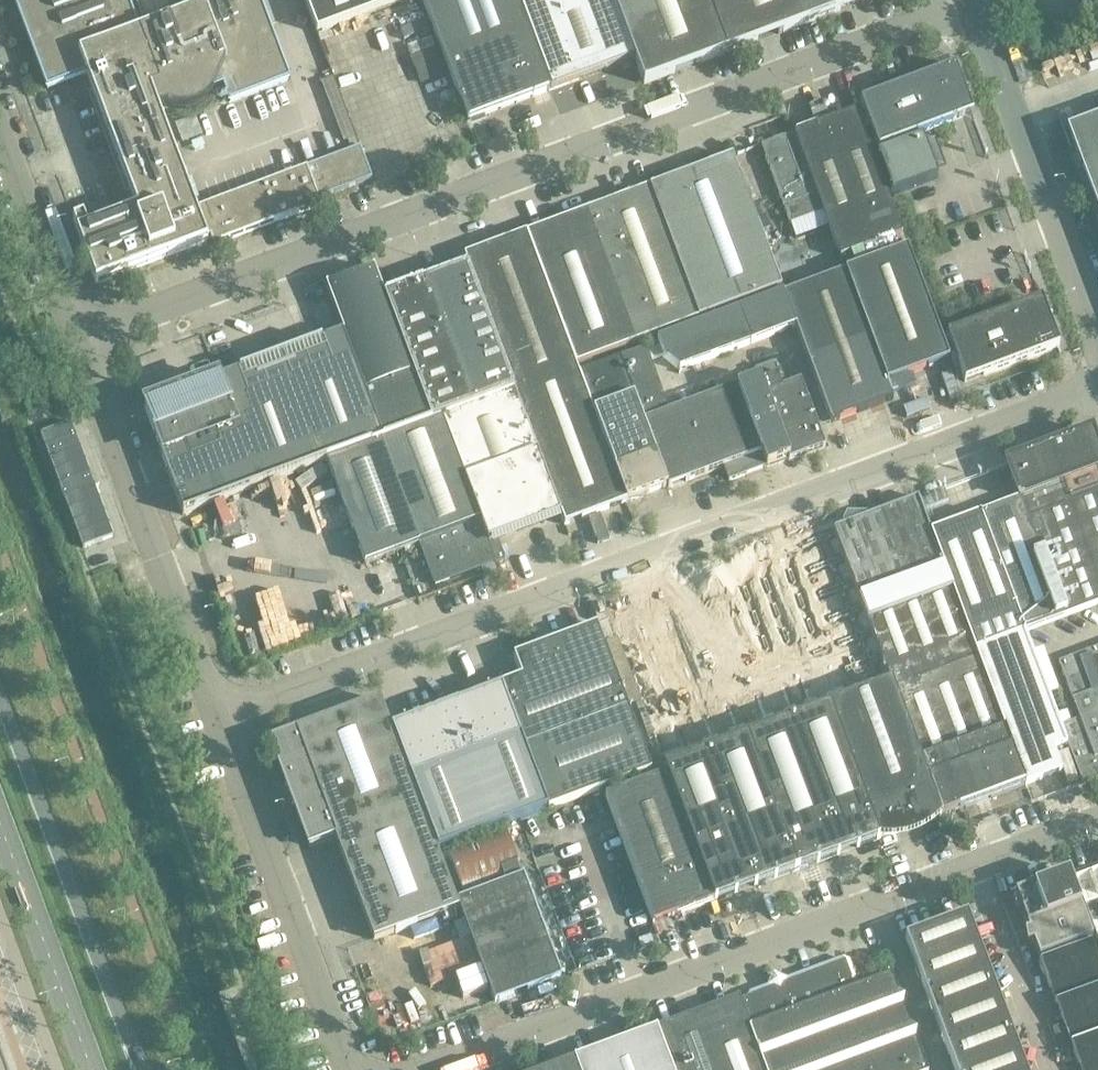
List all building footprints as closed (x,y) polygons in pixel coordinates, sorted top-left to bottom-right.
[(46,89),(86,75),(78,53),(139,31),(128,0),(13,0),(46,89)] [(204,6),(225,62),(215,66),(223,86),(229,102),(289,79),(260,0),(191,0),(194,10),(204,6)] [(317,32),(402,0),(305,0),(317,32)] [(468,121),(552,89),(518,0),(423,0),(468,121)] [(552,89),(632,59),(610,0),(518,0),(552,89)] [(644,83),(727,53),(869,0),(613,0),(644,83)] [(1062,26),(1097,12),(1097,6),(1096,0),(1052,0),(1062,26)] [(139,31),(78,53),(86,75),(87,74),(138,209),(89,229),(84,216),(73,220),(77,230),(78,232),(77,232),(96,283),(202,243),(201,241),(207,239),(196,210),(158,110),(167,106),(171,108),(175,109),(181,109),(184,109),(188,109),(194,107),(200,104),(204,101),(207,98),(207,99),(210,95),(211,92),(213,89),(223,86),(215,66),(225,62),(204,6),(194,10),(139,31)] [(954,66),(860,101),(878,149),(883,147),(913,136),(953,120),(953,119),(962,116),(963,115),(964,113),(964,110),(958,95),(964,93),(954,66)] [(814,121),(832,118),(830,102),(812,105),(814,121)] [(855,111),(793,134),(824,216),(840,258),(901,235),(855,111)] [(1097,205),(1097,121),(1070,132),(1097,205)] [(822,212),(793,134),(761,146),(790,223),(822,212)] [(913,136),(883,147),(884,151),(877,154),(892,196),(937,178),(936,175),(932,176),(920,142),(923,140),(922,137),(915,140),(913,136)] [(360,148),(306,168),(318,199),(372,179),(360,148)] [(732,157),(649,188),(698,319),(781,288),(732,157)] [(196,210),(207,239),(209,238),(212,246),(320,205),(318,199),(306,168),(196,210)] [(649,188),(589,211),(637,342),(698,319),(649,188)] [(589,211),(526,234),(575,365),(637,342),(589,211)] [(464,257),(467,265),(514,392),(576,368),(575,366),(575,365),(526,234),(464,257)] [(904,249),(845,271),(886,382),(946,360),(943,353),(905,252),(904,249)] [(778,277),(783,293),(843,271),(837,255),(778,277)] [(467,265),(425,280),(426,282),(473,408),(514,392),(467,265)] [(343,332),(341,333),(381,439),(382,442),(431,423),(383,296),(374,270),(327,288),(343,332)] [(783,294),(795,326),(830,422),(892,398),(845,271),(783,294)] [(425,280),(383,296),(431,423),(443,419),(473,408),(426,282),(425,280)] [(782,293),(739,309),(752,343),(795,326),(783,294),(782,293)] [(1058,346),(1041,299),(947,334),(965,381),(1058,346)] [(752,343),(739,309),(657,339),(663,357),(679,370),(752,343)] [(218,378),(235,423),(258,485),(325,460),(379,440),(381,439),(341,333),(341,332),(218,378)] [(619,360),(580,375),(615,469),(655,454),(643,422),(667,413),(643,351),(619,360)] [(759,378),(760,381),(774,375),(770,363),(751,370),(755,380),(759,378)] [(576,368),(514,392),(560,515),(564,525),(626,502),(615,469),(580,375),(579,375),(576,368)] [(774,375),(760,381),(790,461),(824,448),(799,383),(780,390),(774,375)] [(142,406),(159,450),(235,423),(218,378),(142,406)] [(755,380),(736,387),(761,452),(766,466),(767,467),(788,459),(789,461),(790,461),(760,381),(759,378),(755,380)] [(667,413),(643,422),(655,454),(667,486),(668,488),(723,467),(728,481),(766,466),(761,452),(736,387),(667,413)] [(473,408),(443,419),(481,521),(497,563),(505,560),(497,538),(560,515),(514,392),(473,408)] [(382,442),(380,443),(418,544),(481,521),(443,419),(431,423),(382,442)] [(113,537),(71,422),(40,434),(82,548),(113,537)] [(235,423),(159,450),(157,451),(181,514),(258,485),(235,423)] [(980,513),(1009,592),(1024,631),(1097,604),(1097,453),(1090,433),(1006,464),(1018,498),(980,513)] [(379,440),(325,460),(365,564),(418,544),(380,443),(379,440)] [(655,454),(615,469),(626,502),(667,486),(655,454)] [(832,531),(848,573),(849,572),(868,622),(912,605),(951,590),(930,533),(917,499),(832,531)] [(930,533),(951,590),(958,607),(964,624),(967,633),(970,640),(974,651),(1024,631),(1009,592),(980,513),(930,533)] [(481,521),(418,544),(434,585),(494,562),(495,564),(496,564),(496,563),(497,563),(481,521)] [(630,606),(608,615),(617,639),(664,766),(688,758),(745,736),(828,705),(889,682),(871,635),(866,622),(848,573),(832,531),(630,606)] [(951,590),(912,605),(919,622),(958,607),(951,590)] [(958,607),(919,622),(925,638),(964,624),(958,607)] [(964,624),(925,638),(931,655),(970,640),(967,633),(964,624)] [(521,677),(501,684),(525,747),(548,810),(651,771),(628,709),(597,625),(513,656),(521,677)] [(974,651),(976,656),(976,657),(982,673),(988,690),(994,706),(1001,723),(1003,729),(1007,739),(1013,756),(1022,778),(1024,784),(1062,770),(1053,748),(1067,742),(1061,726),(1024,631),(974,651)] [(970,640),(931,655),(937,671),(976,657),(976,656),(974,651),(970,640)] [(1059,662),(1079,719),(1061,726),(1067,742),(1082,783),(1097,777),(1097,648),(1059,662)] [(976,657),(937,671),(943,688),(982,673),(976,657)] [(982,673),(943,688),(950,704),(988,690),(982,673)] [(890,682),(828,705),(878,839),(882,839),(889,840),(898,839),(910,837),(921,832),(929,827),(938,820),(944,814),(940,815),(892,687),(890,682)] [(501,687),(391,728),(438,851),(547,810),(501,687)] [(988,690),(950,704),(956,721),(994,706),(988,690)] [(379,701),(297,732),(269,742),(309,847),(335,837),(374,940),(458,908),(419,805),(379,701)] [(828,705),(745,736),(795,869),(878,839),(859,788),(828,705)] [(994,706),(956,721),(962,737),(1001,723),(994,706)] [(1001,723),(962,737),(968,754),(1007,739),(1003,729),(1001,723)] [(664,767),(666,771),(682,816),(714,901),(734,893),(795,869),(745,736),(688,758),(664,766),(664,767)] [(1007,739),(968,754),(974,770),(1013,756),(1007,739)] [(1013,756),(974,770),(983,793),(1022,778),(1013,756)] [(666,771),(605,796),(652,924),(714,901),(682,816),(671,787),(666,771)] [(1022,778),(983,793),(991,816),(1030,801),(1024,784),(1022,778)] [(504,829),(446,850),(463,896),(521,874),(504,829)] [(1068,874),(1014,894),(1016,899),(1013,899),(1015,912),(1021,911),(1026,926),(1080,905),(1077,896),(1068,874)] [(523,878),(457,902),(494,1003),(560,978),(523,878)] [(1092,938),(1080,905),(1026,926),(1028,930),(1024,931),(1027,943),(1033,942),(1039,958),(1092,938)] [(905,938),(954,1069),(1026,1069),(967,914),(905,938)] [(1039,959),(1080,1069),(1097,1069),(1097,961),(1090,940),(1039,959)] [(749,1027),(854,989),(852,983),(855,978),(848,961),(842,958),(786,979),(772,972),(766,986),(749,992),(746,998),(739,1001),(749,1027)] [(854,989),(749,1027),(765,1069),(925,1069),(914,1040),(915,1032),(910,1027),(902,1007),(903,999),(898,994),(891,975),(854,989)] [(656,1028),(672,1069),(765,1069),(749,1027),(739,1001),(738,998),(656,1028)] [(573,1060),(576,1069),(672,1069),(656,1028),(573,1060)] [(545,1069),(576,1069),(573,1060),(545,1069)]
